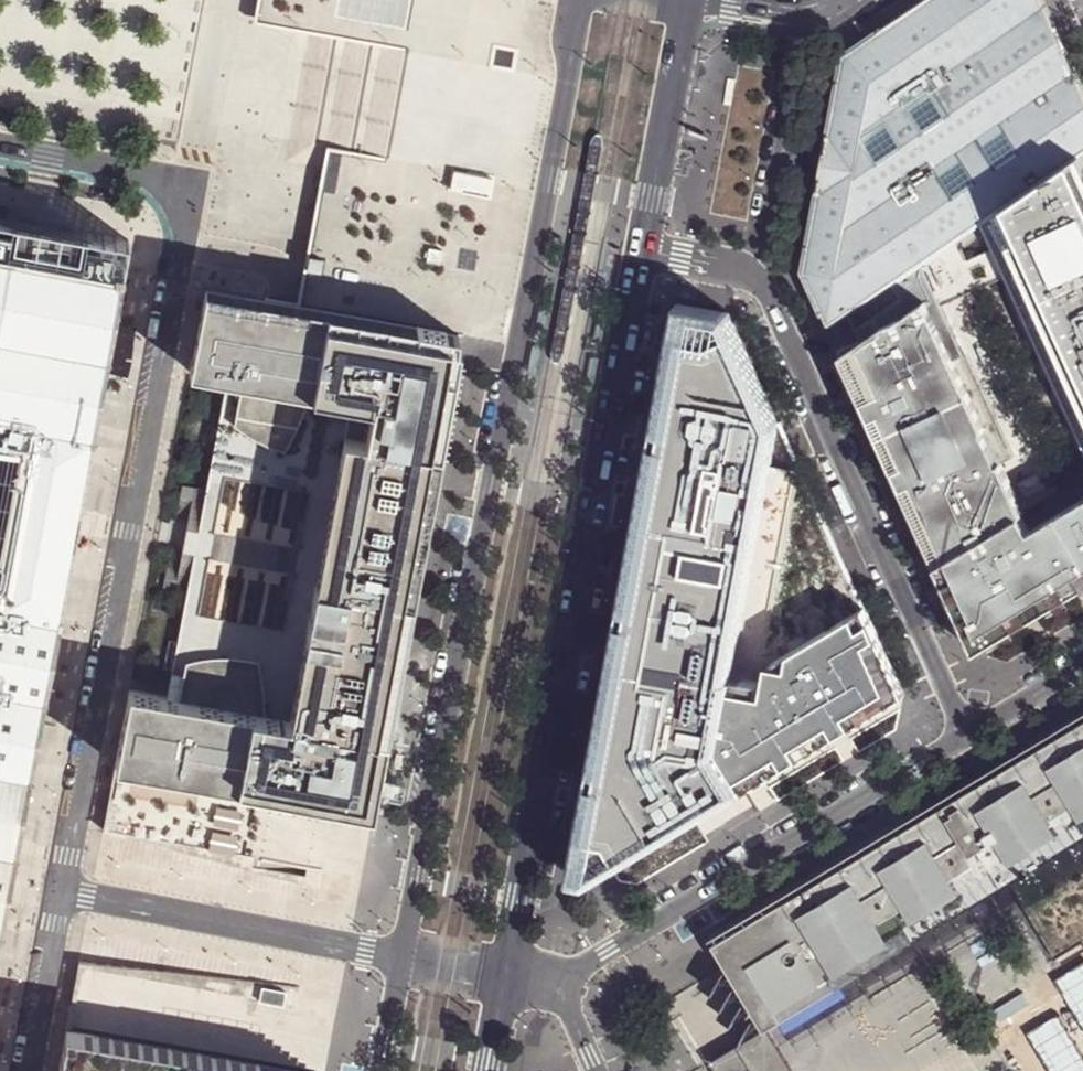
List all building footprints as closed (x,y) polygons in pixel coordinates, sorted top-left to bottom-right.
[(406,51),(416,0),(263,0),(260,20),(291,27),(304,29),(304,31),(312,33),(315,34),(406,51)] [(827,324),(848,309),(1079,155),(1082,152),(1082,92),(1042,0),(923,0),(843,54),(803,271),(827,324)] [(385,158),(327,146),(315,203),(317,204),(317,206),(324,208),(324,209),(323,209),(315,250),(316,250),(315,255),(307,254),(305,268),(302,267),(295,304),(340,312),(354,315),(385,158)] [(848,309),(859,334),(838,347),(858,391),(975,646),(1082,584),(1082,498),(1026,531),(1019,513),(1022,512),(999,463),(1010,459),(939,305),(1002,265),(1082,455),(1082,164),(1079,155),(848,309)] [(491,177),(453,170),(450,189),(488,196),(491,177)] [(123,272),(129,240),(0,217),(0,250),(123,272)] [(97,429),(123,272),(0,250),(0,444),(18,448),(0,550),(0,950),(97,429)] [(318,564),(289,720),(166,697),(128,690),(114,765),(330,805),(372,813),(386,741),(415,582),(462,335),(354,315),(340,312),(295,304),(285,302),(203,286),(187,371),(225,378),(325,396),(348,401),(318,564)] [(726,312),(678,303),(572,873),(588,876),(743,785),(746,789),(906,698),(876,631),(874,632),(803,475),(771,463),(773,420),(726,312)] [(225,378),(166,697),(289,720),(318,564),(348,401),(325,396),(225,378)] [(715,936),(718,941),(713,944),(731,975),(732,975),(764,1029),(708,1062),(714,1070),(759,1070),(749,1049),(803,1017),(794,1002),(852,966),(857,974),(1082,839),(1082,717),(715,936)] [(108,799),(102,830),(315,881),(330,805),(114,765),(108,799)] [(776,1046),(789,1038),(797,1051),(1082,880),(1082,839),(857,974),(852,966),(794,1002),(803,1017),(749,1049),(759,1070),(791,1070),(776,1046)] [(299,988),(78,962),(71,996),(65,1028),(103,1035),(281,1069),(299,988)] [(103,1035),(97,1070),(293,1070),(281,1069),(103,1035)]
